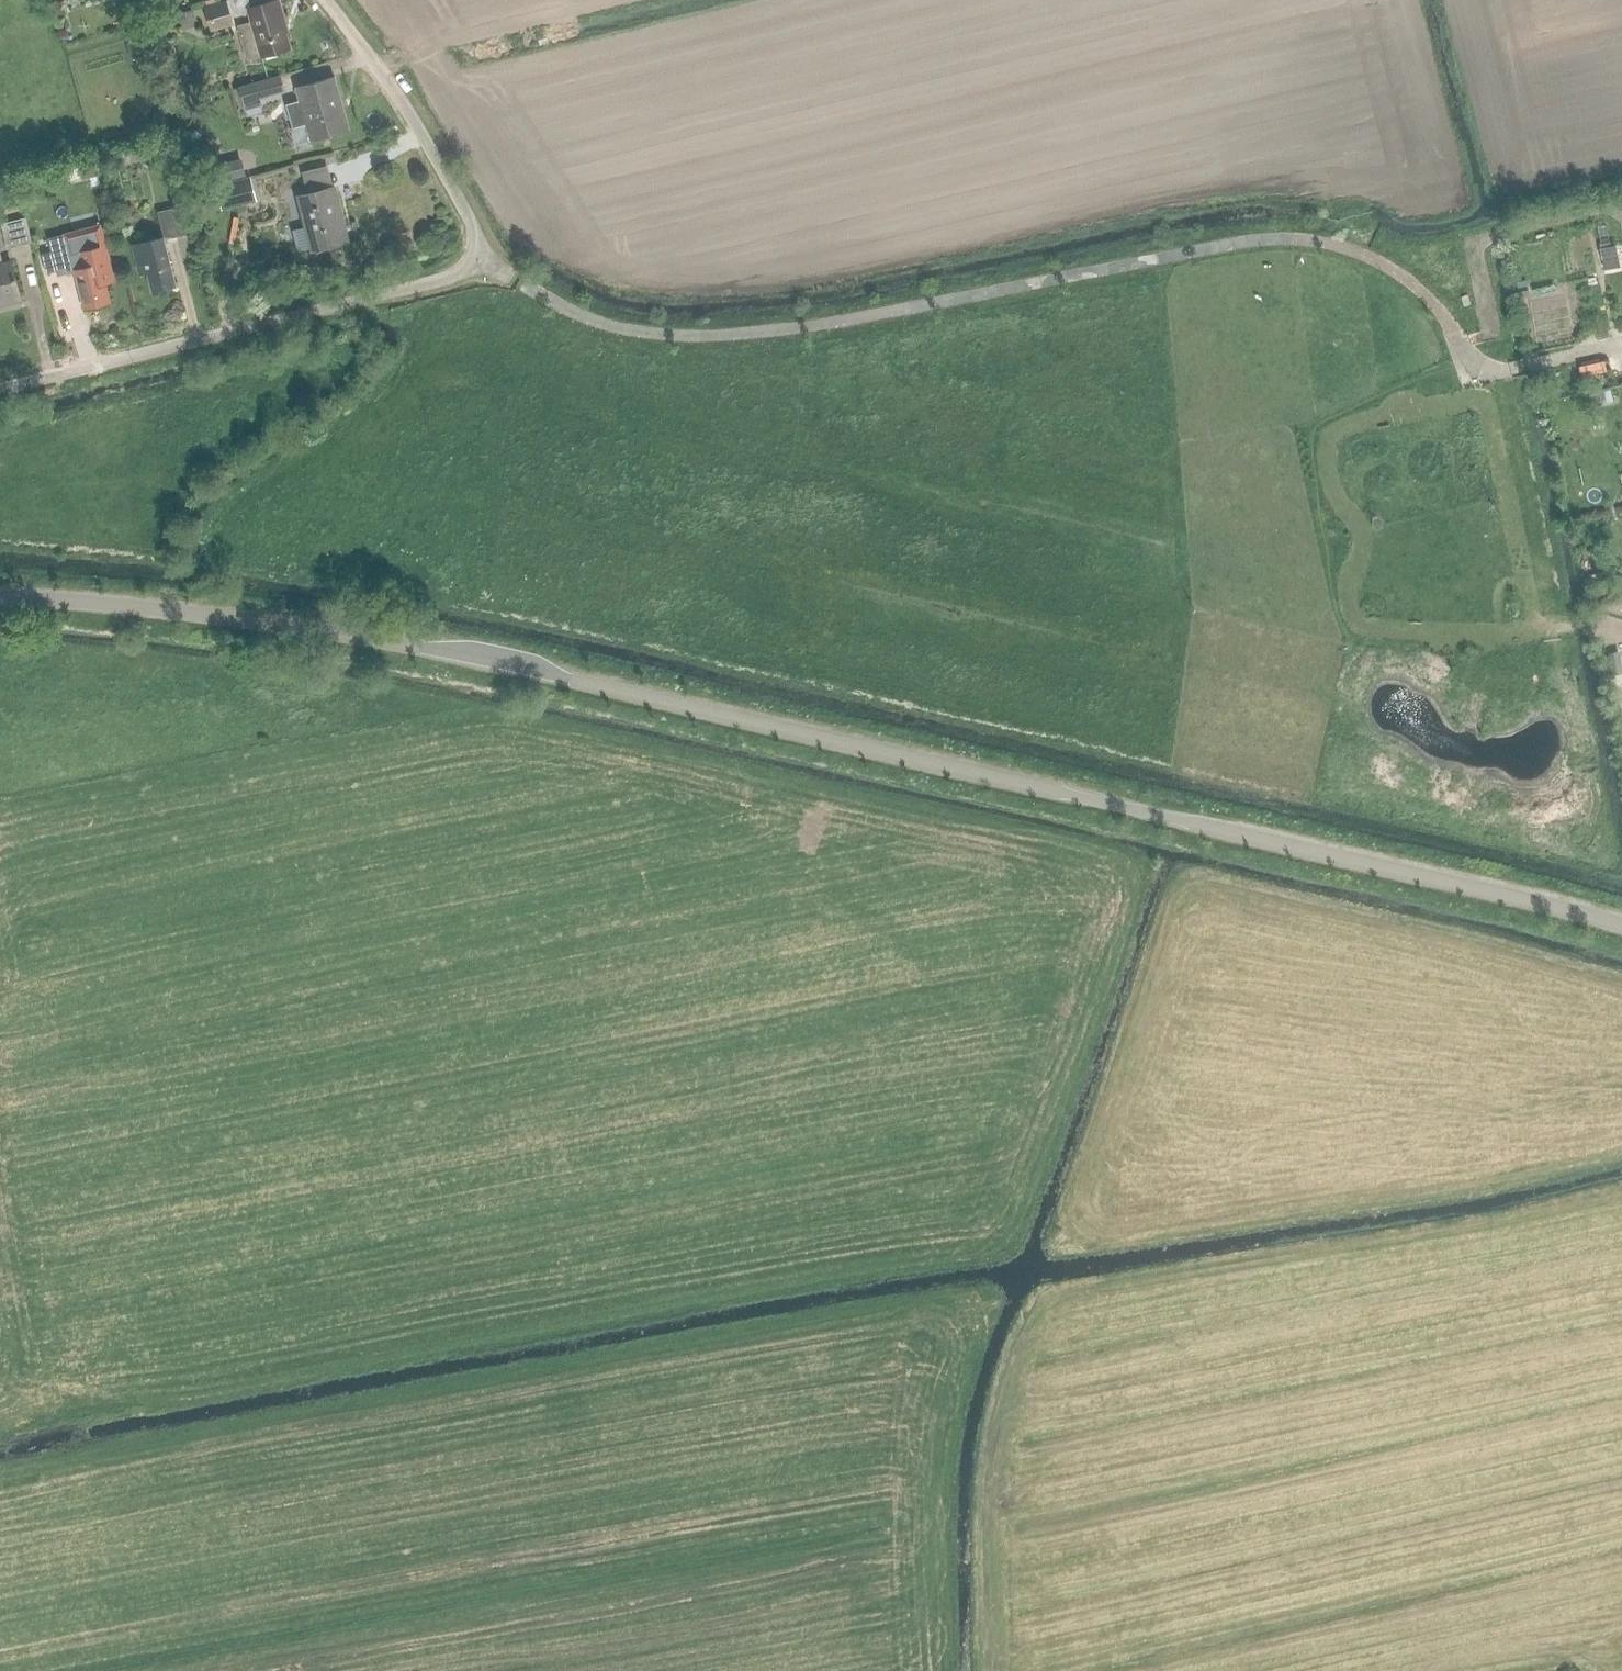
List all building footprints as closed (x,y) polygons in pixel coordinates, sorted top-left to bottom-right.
[(290,48),(277,0),(272,0),(249,6),(253,21),(239,25),(249,60),(290,48)] [(228,1),(207,6),(212,28),(233,23),(228,1)] [(194,8),(181,10),(184,26),(197,23),(194,8)] [(301,109),(292,111),(295,124),(305,121),(311,141),(350,129),(335,75),(295,86),(301,109)] [(282,76),(255,83),(259,98),(285,91),(282,76)] [(148,146),(134,150),(137,159),(150,155),(148,146)] [(79,166),(81,173),(90,177),(97,175),(93,162),(79,166)] [(215,185),(222,210),(257,201),(250,176),(215,185)] [(334,187),(297,196),(305,227),(292,230),(298,251),(311,248),(312,251),(348,241),(334,187)] [(164,239),(135,246),(142,274),(147,272),(152,291),(176,285),(165,241),(190,234),(183,207),(158,214),(164,239)] [(32,242),(26,217),(1,223),(8,248),(32,242)] [(50,252),(42,254),(47,273),(55,271),(57,277),(75,272),(84,308),(85,310),(92,308),(95,310),(103,308),(104,304),(110,302),(110,301),(109,301),(104,283),(113,281),(97,222),(96,222),(97,226),(47,240),(50,252)] [(1616,244),(1600,248),(1604,270),(1621,266),(1616,244)] [(1,303),(2,308),(20,303),(11,263),(2,265),(0,257),(0,303),(1,303)]
